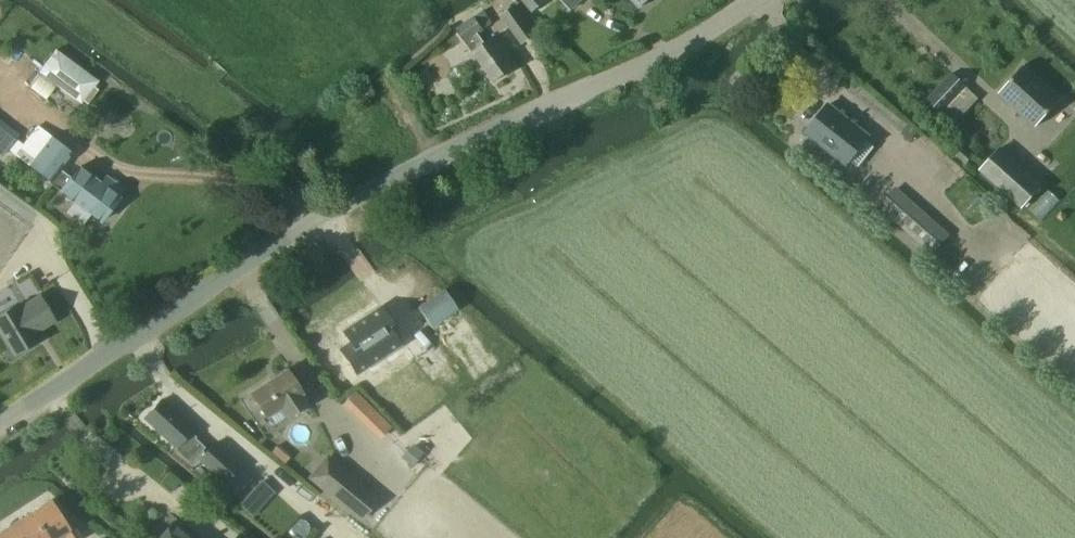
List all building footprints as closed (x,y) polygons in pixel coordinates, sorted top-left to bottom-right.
[(547,0),(519,0),(532,14),(547,0)] [(583,0),(561,0),(571,11),(583,0)] [(639,8),(649,0),(632,0),(639,8)] [(516,7),(502,17),(521,44),(535,34),(516,7)] [(483,11),(456,30),(493,83),(515,67),(494,37),(485,43),(478,34),(492,24),(483,11)] [(99,81),(57,49),(39,73),(82,104),(99,81)] [(1035,127),(1060,98),(1023,65),(997,93),(1035,127)] [(941,112),(964,87),(950,74),(926,99),(941,112)] [(357,103),(375,98),(372,88),(354,93),(357,103)] [(827,105),(805,133),(845,164),(867,136),(827,105)] [(6,156),(21,137),(0,120),(0,151),(6,156)] [(909,125),(901,134),(910,141),(917,132),(909,125)] [(119,197),(124,190),(107,176),(101,184),(79,167),(69,181),(59,173),(73,154),(38,127),(17,154),(51,181),(50,183),(101,222),(120,198),(119,197)] [(962,150),(957,156),(965,164),(971,158),(962,150)] [(979,170),(1020,207),(1040,184),(1020,166),(1016,170),(995,152),(979,170)] [(933,253),(947,238),(893,191),(880,206),(933,253)] [(1049,192),(1031,210),(1043,221),(1060,203),(1049,192)] [(431,327),(458,310),(445,291),(418,308),(431,327)] [(0,314),(0,332),(15,356),(39,341),(34,333),(42,327),(43,328),(55,321),(40,297),(20,309),(17,304),(0,314)] [(360,355),(396,332),(380,308),(344,332),(360,355)] [(251,400),(251,403),(252,407),(255,409),(258,410),(262,409),(267,418),(274,427),(287,418),(308,405),(301,395),(303,394),(286,370),(251,393),(254,397),(251,400)] [(353,392),(342,404),(359,421),(371,409),(353,392)] [(161,401),(145,419),(177,448),(175,450),(192,465),(206,449),(195,439),(196,437),(191,433),(194,430),(161,401)] [(226,483),(240,467),(214,443),(200,459),(226,483)] [(333,461),(315,483),(360,521),(374,504),(356,490),(361,484),(333,461)] [(254,517),(277,492),(263,478),(240,504),(254,517)] [(46,537),(57,537),(64,534),(67,537),(81,537),(67,517),(63,520),(51,501),(30,514),(46,537)] [(30,514),(10,527),(17,537),(46,537),(30,514)] [(172,522),(159,537),(190,537),(172,522)] [(10,527),(0,534),(0,537),(17,537),(10,527)]
